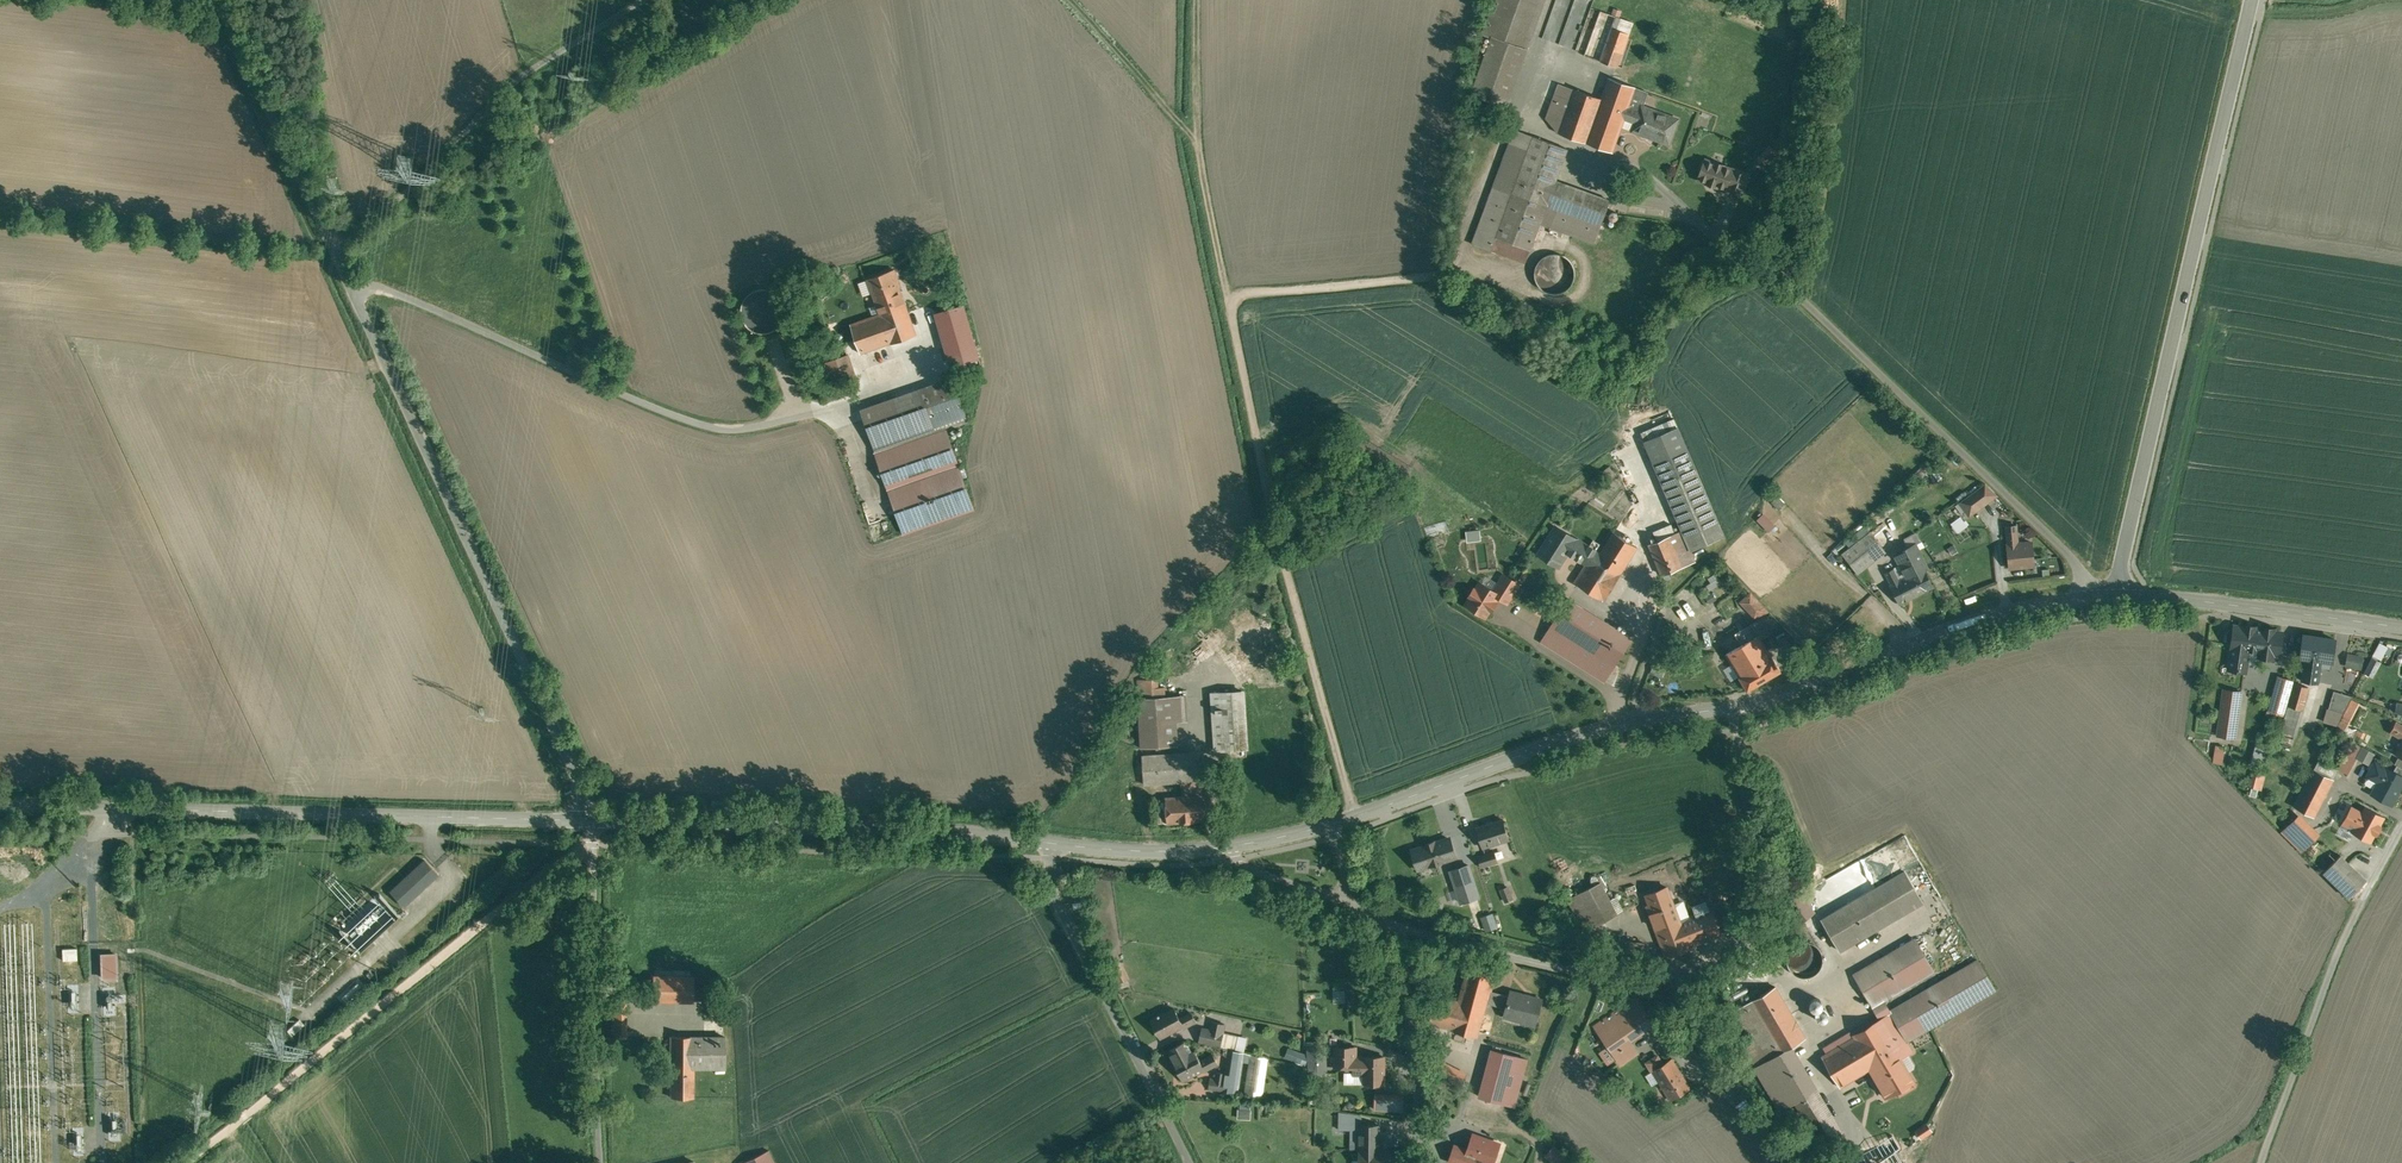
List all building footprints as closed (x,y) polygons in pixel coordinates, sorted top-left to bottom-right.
[(1484,34),(1492,37),(1526,49),(1544,0),(1496,0),(1484,34)] [(1613,14),(1601,10),(1585,55),(1618,66),(1634,22),(1620,17),(1622,10),(1615,8),(1613,14)] [(1553,11),(1545,39),(1568,45),(1574,24),(1565,22),(1563,31),(1559,30),(1563,14),(1553,11)] [(1526,49),(1492,37),(1486,53),(1484,61),(1472,93),(1506,105),(1526,49)] [(1486,53),(1480,50),(1477,58),(1484,61),(1486,53)] [(1602,98),(1560,83),(1547,118),(1558,130),(1558,132),(1613,151),(1625,117),(1636,86),(1610,77),(1602,98)] [(1678,118),(1644,105),(1649,91),(1636,86),(1625,117),(1637,122),(1634,130),(1669,143),(1678,118)] [(1516,129),(1474,243),(1492,250),(1497,236),(1534,135),(1516,129)] [(1569,148),(1534,135),(1497,236),(1531,249),(1541,222),(1556,180),(1568,148),(1569,148)] [(1756,158),(1764,166),(1778,153),(1770,144),(1756,158)] [(1716,163),(1706,160),(1706,162),(1704,162),(1701,169),(1702,171),(1700,178),(1708,181),(1708,182),(1717,186),(1718,185),(1726,188),(1727,185),(1733,169),(1732,169),(1724,166),(1724,165),(1716,162),(1716,163)] [(1749,174),(1733,168),(1732,169),(1733,169),(1727,185),(1743,191),(1749,174)] [(1611,200),(1556,180),(1541,222),(1595,242),(1611,200)] [(1554,255),(1550,255),(1548,256),(1545,258),(1542,259),(1540,261),(1539,263),(1537,265),(1536,267),(1536,268),(1535,270),(1535,272),(1534,273),(1534,276),(1535,277),(1535,280),(1536,282),(1536,284),(1538,287),(1540,289),(1542,291),(1544,293),(1547,294),(1550,295),(1553,296),(1556,296),(1559,295),(1560,295),(1562,294),(1564,293),(1566,292),(1568,291),(1569,289),(1571,288),(1572,285),(1574,283),(1574,281),(1575,279),(1575,277),(1575,275),(1575,272),(1574,270),(1573,267),(1572,264),(1570,262),(1569,261),(1567,259),(1565,258),(1562,256),(1560,256),(1557,255),(1554,255)] [(895,269),(870,278),(879,304),(872,307),(875,316),(906,305),(897,281),(899,280),(895,269)] [(768,289),(763,288),(759,289),(756,290),(753,291),(751,293),(749,295),(747,296),(745,299),(744,303),(743,305),(742,307),(742,309),(742,311),(743,314),(743,316),(744,318),(745,320),(746,323),(748,325),(751,328),(753,329),(755,330),(758,332),(762,332),(765,332),(769,332),(772,331),(775,329),(778,328),(780,326),(781,324),(783,321),(785,319),(785,317),(786,315),(786,313),(786,310),(786,307),(786,305),(785,303),(784,300),(782,298),(780,295),(778,293),(775,291),(771,290),(768,289)] [(875,316),(852,324),(862,353),(892,342),(893,343),(916,334),(906,305),(875,316)] [(964,305),(937,313),(952,365),(980,357),(964,305)] [(849,354),(827,361),(834,383),(857,375),(849,354)] [(954,377),(895,397),(911,441),(947,428),(969,421),(954,377)] [(895,397),(862,409),(877,453),(911,441),(895,397)] [(911,441),(877,453),(889,488),(959,464),(947,428),(911,441)] [(1678,429),(1645,443),(1683,530),(1692,550),(1724,536),(1678,429)] [(959,464),(889,488),(905,533),(975,508),(959,464)] [(1986,483),(1960,501),(1970,515),(1998,494),(1986,483)] [(1785,503),(1778,496),(1773,501),(1780,508),(1785,503)] [(1769,532),(1777,525),(1765,513),(1758,519),(1769,532)] [(1951,523),(1958,533),(1968,526),(1961,516),(1951,523)] [(2019,543),(2017,525),(2007,526),(2007,525),(2004,525),(2004,528),(2007,528),(2010,568),(2034,565),(2032,541),(2019,543)] [(1601,553),(1557,526),(1539,554),(1559,566),(1568,552),(1587,564),(1598,558),(1601,553)] [(1482,540),(1481,529),(1467,530),(1468,541),(1482,540)] [(1683,530),(1650,543),(1663,575),(1696,561),(1692,550),(1683,530)] [(1871,531),(1844,553),(1858,572),(1886,550),(1871,531)] [(1601,553),(1598,558),(1587,564),(1576,582),(1605,600),(1622,573),(1621,573),(1638,547),(1614,532),(1601,553)] [(1928,567),(1916,544),(1897,554),(1908,576),(1925,568),(1928,567)] [(1908,576),(1901,580),(1895,568),(1886,572),(1892,584),(1891,585),(1900,603),(1934,586),(1925,568),(1908,576)] [(1520,584),(1505,574),(1494,591),(1500,594),(1499,596),(1509,602),(1520,584)] [(1475,588),(1471,596),(1472,597),(1468,603),(1487,615),(1491,609),(1492,609),(1497,602),(1496,601),(1499,596),(1500,594),(1494,591),(1481,582),(1477,589),(1475,588)] [(1768,610),(1751,593),(1742,601),(1756,616),(1768,610)] [(1632,638),(1568,598),(1552,624),(1616,664),(1632,638)] [(1763,618),(1751,625),(1758,636),(1760,635),(1763,639),(1772,632),(1763,618)] [(1616,664),(1552,624),(1542,640),(1606,681),(1616,664)] [(1758,636),(1751,625),(1738,633),(1741,638),(1723,648),(1726,654),(1748,690),(1782,670),(1763,639),(1760,635),(1758,636)] [(2257,627),(2245,625),(2245,626),(2235,625),(2229,668),(2246,671),(2249,651),(2260,652),(2259,656),(2274,658),(2274,654),(2279,655),(2282,631),(2275,630),(2275,629),(2263,627),(2263,629),(2256,628),(2257,627)] [(2337,639),(2303,634),(2300,656),(2306,657),(2305,663),(2317,664),(2318,659),(2333,661),(2337,639)] [(2373,656),(2383,661),(2389,646),(2380,642),(2373,656)] [(2348,654),(2347,668),(2364,670),(2365,656),(2348,654)] [(2373,658),(2366,672),(2373,676),(2380,662),(2373,658)] [(1651,672),(1663,677),(1667,667),(1655,662),(1651,672)] [(2317,664),(2305,663),(2303,680),(2319,683),(2321,665),(2317,664)] [(2294,680),(2280,676),(2275,693),(2289,697),(2294,680)] [(1154,678),(1137,679),(1138,691),(1155,691),(1154,678)] [(2309,687),(2295,683),(2289,706),(2303,710),(2309,687)] [(1213,689),(1216,749),(1244,747),(1242,688),(1213,689)] [(2242,691),(2225,689),(2218,735),(2235,737),(2242,691)] [(2353,696),(2335,691),(2330,709),(2344,713),(2353,696)] [(2289,697),(2275,693),(2270,711),(2284,715),(2289,697)] [(1181,694),(1140,697),(1142,747),(1178,745),(1177,721),(1182,721),(1181,694)] [(2303,710),(2289,706),(2282,731),(2297,735),(2304,710),(2303,710)] [(2398,722),(2393,732),(2401,737),(2401,724),(2398,722)] [(2354,738),(2361,740),(2364,731),(2356,729),(2354,738)] [(2370,765),(2376,751),(2352,742),(2340,771),(2350,775),(2356,759),(2370,765)] [(2216,745),(2213,762),(2224,764),(2227,746),(2216,745)] [(1203,751),(1143,754),(1145,783),(1192,780),(1204,779),(1205,779),(1203,751)] [(2377,762),(2369,777),(2378,782),(2372,793),(2393,804),(2401,790),(2400,789),(2401,785),(2401,775),(2395,771),(2377,762)] [(2315,769),(2296,806),(2315,817),(2334,780),(2315,769)] [(2264,776),(2254,773),(2250,786),(2261,789),(2264,776)] [(1204,779),(1192,780),(1193,794),(1205,794),(1204,779)] [(2356,797),(2346,792),(2342,798),(2353,804),(2356,797)] [(1193,794),(1167,796),(1168,822),(1185,821),(1208,820),(1206,794),(1193,794)] [(2353,804),(2342,798),(2333,814),(2356,827),(2365,811),(2353,804)] [(2388,814),(2369,804),(2365,811),(2356,827),(2375,838),(2388,814)] [(1504,819),(1477,827),(1484,847),(1510,838),(1504,819)] [(2336,828),(2321,819),(2310,839),(2326,848),(2336,828)] [(2345,833),(2336,828),(2326,848),(2334,852),(2345,833)] [(1437,840),(1425,844),(1414,848),(1416,855),(1414,858),(1416,864),(1419,865),(1420,868),(1456,856),(1450,838),(1437,842),(1437,840)] [(1496,851),(1479,856),(1482,866),(1499,861),(1496,851)] [(2368,879),(2342,854),(2325,872),(2351,897),(2368,879)] [(424,861),(390,892),(404,906),(438,876),(424,861)] [(1470,864),(1451,870),(1462,902),(1480,896),(1470,864)] [(1906,870),(1823,919),(1841,950),(1882,926),(1924,901),(1906,870)] [(1816,912),(1787,879),(1776,888),(1804,922),(1816,912)] [(1601,882),(1568,899),(1584,931),(1617,914),(1601,882)] [(1668,886),(1647,894),(1654,912),(1651,913),(1657,929),(1680,920),(1668,886)] [(1501,890),(1506,903),(1513,900),(1508,887),(1501,890)] [(360,951),(400,912),(378,889),(338,928),(360,951)] [(1680,920),(1657,929),(1667,956),(1694,945),(1694,944),(1721,934),(1711,908),(1680,920)] [(1483,917),(1488,930),(1495,928),(1490,914),(1483,917)] [(1306,917),(1307,929),(1325,928),(1324,915),(1306,917)] [(1916,938),(1855,974),(1873,1006),(1886,998),(1935,970),(1916,938)] [(1644,943),(1619,939),(1616,960),(1641,964),(1644,943)] [(1811,941),(1806,941),(1801,941),(1797,943),(1793,946),(1790,950),(1788,954),(1788,959),(1788,964),(1790,968),(1793,972),(1797,975),(1801,977),(1806,977),(1811,977),(1815,975),(1819,972),(1822,968),(1824,964),(1824,959),(1824,954),(1822,950),(1819,946),(1815,943),(1811,941)] [(117,953),(103,954),(103,976),(118,976),(117,953)] [(1893,1012),(1889,1014),(1904,1039),(1992,990),(1977,964),(1893,1012)] [(1461,1000),(1438,993),(1430,1022),(1453,1028),(1453,1029),(1479,1036),(1488,1001),(1491,991),(1495,975),(1470,968),(1461,1000)] [(695,976),(654,975),(654,999),(694,1000),(695,976)] [(1776,986),(1736,1009),(1754,1039),(1767,1060),(1784,1050),(1806,1037),(1776,986)] [(1544,998),(1512,989),(1510,996),(1491,991),(1488,1001),(1507,1006),(1505,1014),(1506,1014),(1507,1013),(1525,1017),(1525,1019),(1537,1022),(1544,998)] [(1637,997),(1596,1026),(1621,1063),(1638,1052),(1626,1033),(1649,1017),(1637,997)] [(627,1034),(627,998),(610,998),(610,1034),(627,1034)] [(1886,998),(1873,1006),(1881,1019),(1889,1014),(1893,1012),(1886,998)] [(1812,1003),(1811,1004),(1810,1005),(1809,1007),(1809,1008),(1810,1010),(1811,1011),(1813,1011),(1814,1012),(1816,1011),(1817,1011),(1818,1010),(1819,1008),(1819,1007),(1818,1005),(1818,1004),(1816,1003),(1815,1002),(1814,1002),(1812,1003)] [(1175,1007),(1152,1019),(1162,1037),(1184,1026),(1185,1028),(1197,1021),(1192,1012),(1180,1018),(1175,1007)] [(1820,1013),(1819,1014),(1818,1015),(1817,1017),(1818,1018),(1818,1020),(1819,1021),(1821,1022),(1822,1022),(1824,1022),(1825,1021),(1826,1020),(1827,1018),(1827,1017),(1827,1015),(1826,1014),(1825,1013),(1823,1013),(1822,1013),(1820,1013)] [(1900,1058),(1911,1051),(1904,1039),(1889,1014),(1881,1019),(1854,1035),(1855,1036),(1822,1055),(1841,1087),(1875,1067),(1878,1072),(1873,1074),(1886,1096),(1913,1080),(1900,1058)] [(1226,1023),(1213,1021),(1210,1034),(1202,1032),(1200,1040),(1222,1045),(1224,1032),(1226,1023)] [(1248,1037),(1224,1032),(1222,1045),(1221,1046),(1235,1050),(1235,1049),(1244,1052),(1248,1037)] [(726,1036),(671,1036),(671,1063),(672,1063),(694,1063),(694,1067),(726,1067),(726,1036)] [(1784,1050),(1767,1060),(1754,1039),(1745,1045),(1780,1104),(1806,1088),(1784,1050)] [(1190,1053),(1184,1042),(1170,1050),(1175,1061),(1184,1079),(1205,1068),(1206,1070),(1219,1063),(1214,1054),(1201,1060),(1196,1050),(1190,1053)] [(1233,1057),(1229,1057),(1227,1072),(1218,1071),(1217,1079),(1211,1078),(1210,1088),(1224,1090),(1238,1092),(1244,1052),(1235,1049),(1235,1050),(1221,1046),(1221,1047),(1235,1050),(1233,1057)] [(1356,1047),(1337,1046),(1337,1065),(1355,1066),(1355,1074),(1365,1074),(1365,1082),(1385,1082),(1386,1056),(1356,1056),(1356,1047)] [(1289,1047),(1286,1056),(1310,1066),(1310,1055),(1289,1047)] [(1528,1058),(1492,1048),(1479,1094),(1515,1104),(1528,1058)] [(1326,1054),(1310,1054),(1310,1055),(1310,1066),(1310,1073),(1325,1073),(1326,1054)] [(1675,1060),(1665,1066),(1659,1057),(1650,1063),(1673,1100),(1693,1088),(1675,1060)] [(1465,1079),(1433,1062),(1427,1074),(1459,1091),(1465,1079)] [(694,1063),(672,1063),(672,1097),(694,1097),(694,1067),(694,1063)] [(1842,1134),(1816,1090),(1796,1102),(1822,1146),(1842,1134)] [(1377,1093),(1376,1108),(1403,1110),(1404,1095),(1377,1093)] [(1475,1102),(1469,1113),(1489,1124),(1495,1113),(1475,1102)] [(1239,1118),(1252,1118),(1252,1104),(1239,1104),(1239,1118)] [(1362,1114),(1340,1111),(1339,1128),(1361,1128),(1361,1124),(1362,1124),(1362,1114)] [(1927,1123),(1916,1131),(1921,1138),(1932,1130),(1927,1123)] [(1362,1124),(1361,1124),(1361,1128),(1361,1148),(1380,1148),(1380,1124),(1362,1124)] [(1475,1134),(1469,1149),(1467,1156),(1474,1159),(1486,1162),(1491,1162),(1499,1142),(1475,1134)] [(1858,1149),(1866,1160),(1875,1154),(1882,1149),(1874,1138),(1858,1149)] [(1456,1145),(1450,1160),(1458,1162),(1472,1162),(1474,1159),(1467,1156),(1469,1149),(1456,1145)] [(1361,1148),(1361,1160),(1369,1160),(1369,1162),(1388,1162),(1388,1149),(1380,1148),(1361,1148)] [(769,1149),(741,1162),(776,1162),(769,1149)] [(1557,1149),(1551,1155),(1559,1162),(1565,1162),(1568,1160),(1557,1149)] [(1875,1154),(1866,1160),(1862,1162),(1882,1162),(1875,1154)]
